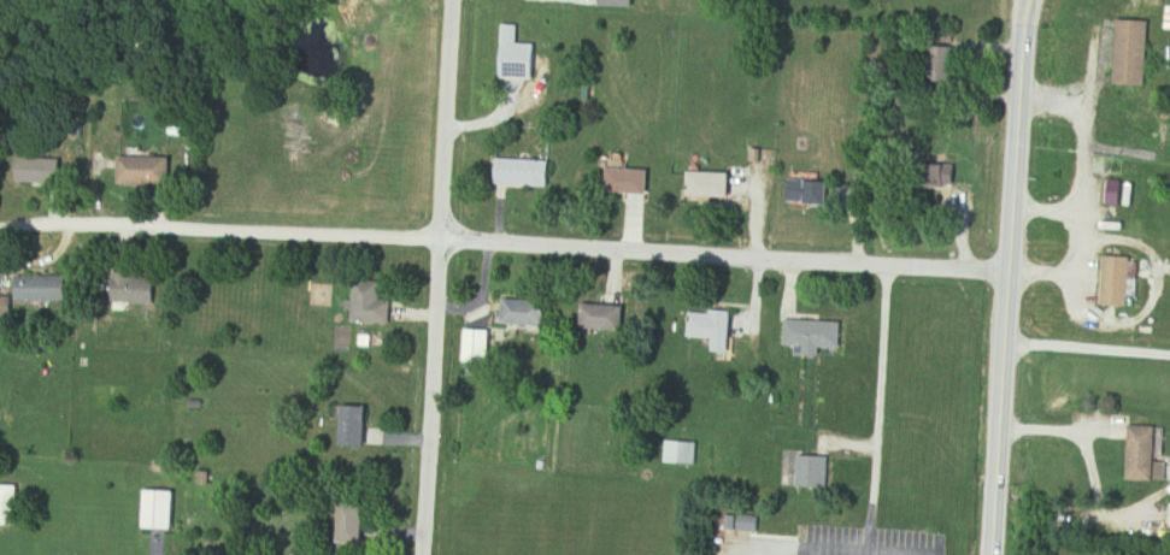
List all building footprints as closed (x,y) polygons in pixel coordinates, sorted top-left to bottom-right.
[(1124,22),(1120,76),(1134,78),(1138,23),(1124,22)] [(502,80),(539,80),(539,44),(521,44),(521,25),(502,25),(502,80)] [(932,84),(959,84),(959,47),(932,47),(932,84)] [(121,186),(172,186),(172,158),(121,158),(121,186)] [(17,183),(63,184),(64,160),(18,159),(17,183)] [(500,160),(499,187),(554,187),(554,161),(500,160)] [(654,170),(612,170),(612,195),(654,195),(654,170)] [(807,181),(807,172),(792,172),(791,203),(834,204),(835,182),(807,181)] [(736,199),(736,174),(693,174),(693,199),(736,199)] [(1105,307),(1133,307),(1133,258),(1105,258),(1105,307)] [(116,305),(159,305),(159,275),(116,275),(116,305)] [(69,277),(19,277),(19,302),(69,302),(69,277)] [(384,282),(355,281),(354,324),(394,325),(394,300),(384,300),(384,282)] [(13,315),(13,299),(0,299),(0,315),(13,315)] [(550,303),(508,301),(507,326),(548,328),(550,303)] [(584,332),(627,332),(627,306),(584,306),(584,332)] [(717,340),(716,354),(734,355),(735,313),(693,312),(692,339),(717,340)] [(824,350),(845,350),(845,322),(787,321),(786,347),(807,347),(807,357),(823,357),(824,350)] [(493,364),(493,331),(466,331),(466,364),(493,364)] [(344,408),(344,448),(372,448),(372,408),(344,408)] [(1134,482),(1169,483),(1169,463),(1164,463),(1165,428),(1135,428),(1134,482)] [(699,444),(669,444),(669,464),(699,464),(699,444)] [(796,489),(830,489),(830,457),(796,457),(796,489)] [(21,486),(0,486),(0,526),(21,526),(21,486)] [(177,491),(143,491),(143,530),(177,530),(177,491)] [(372,546),(372,504),(345,504),(345,546),(372,546)] [(755,518),(741,518),(741,530),(755,530),(755,518)]
